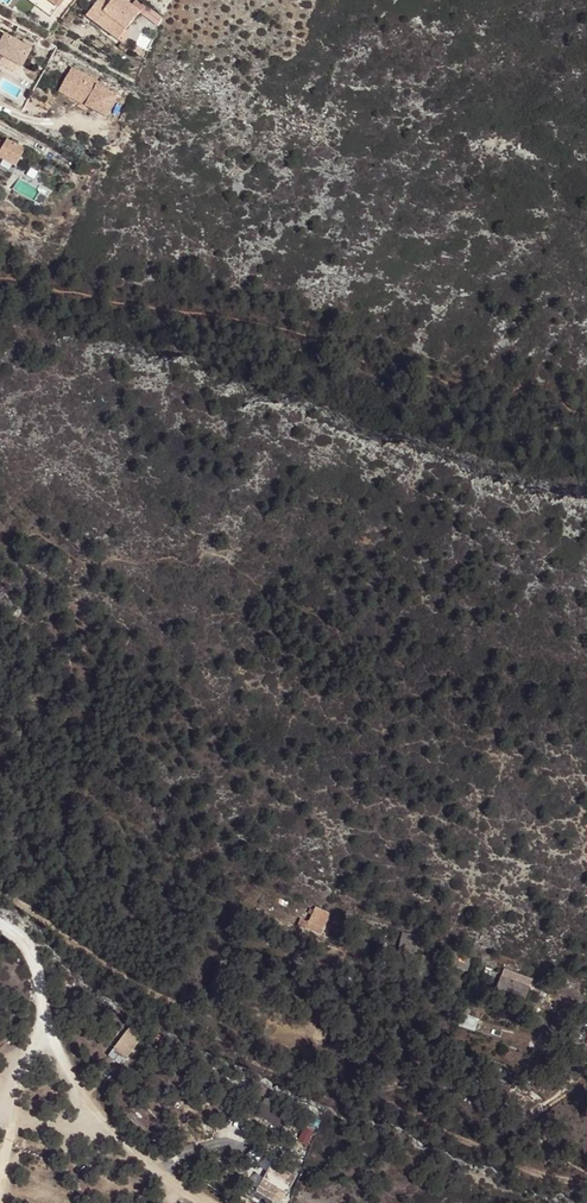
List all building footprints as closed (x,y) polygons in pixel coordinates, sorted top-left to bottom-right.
[(59,6),(52,0),(27,0),(50,18),(59,6)] [(124,0),(113,0),(110,3),(103,12),(95,5),(86,17),(118,41),(140,12),(124,0)] [(106,0),(99,0),(95,5),(103,12),(110,3),(106,0)] [(4,34),(0,42),(0,55),(21,67),(30,49),(4,34)] [(99,82),(71,68),(62,85),(89,99),(85,106),(106,117),(117,96),(97,85),(99,82)] [(89,99),(62,85),(59,92),(85,106),(89,99)] [(0,141),(0,158),(15,166),(24,150),(7,141),(5,144),(0,141)] [(306,928),(320,934),(322,930),(330,913),(315,906),(306,928)] [(399,948),(416,951),(419,936),(402,933),(399,948)] [(472,959),(449,948),(443,960),(467,971),(472,959)] [(528,979),(504,970),(501,977),(526,986),(528,979)] [(526,986),(501,977),(497,989),(525,1000),(530,988),(526,986)] [(470,1016),(463,1013),(460,1020),(467,1023),(470,1016)] [(126,1032),(119,1041),(127,1048),(134,1038),(126,1032)] [(127,1048),(119,1041),(113,1049),(125,1058),(131,1050),(127,1048)] [(265,1101),(256,1115),(282,1130),(291,1115),(265,1101)] [(298,1140),(293,1137),(291,1140),(285,1137),(282,1142),(292,1148),(293,1144),(296,1146),(298,1140)] [(279,1177),(269,1171),(259,1188),(258,1190),(269,1197),(277,1184),(287,1190),(292,1181),(281,1174),(279,1177)] [(277,1184),(269,1197),(278,1202),(279,1202),(287,1190),(277,1184)]
